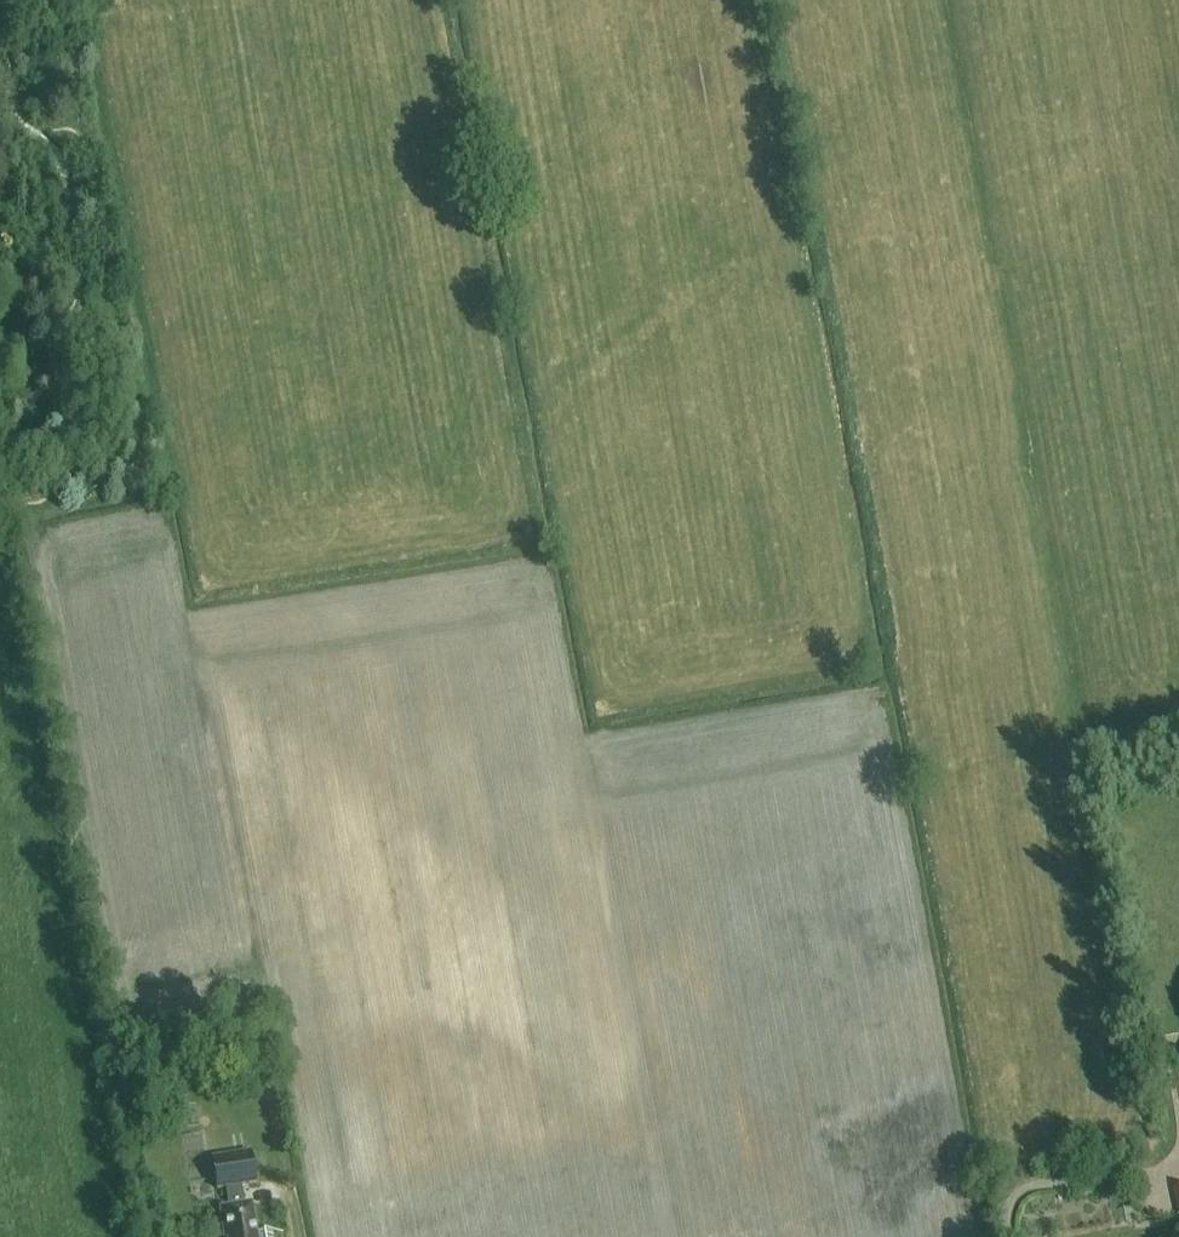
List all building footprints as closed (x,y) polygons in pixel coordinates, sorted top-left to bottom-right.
[(229,1045),(215,1047),(218,1063),(231,1061),(229,1045)] [(132,1085),(156,1082),(155,1070),(130,1073),(132,1085)] [(215,1157),(220,1188),(224,1187),(227,1206),(219,1207),(224,1236),(272,1236),(271,1232),(255,1235),(250,1204),(244,1205),(241,1187),(255,1185),(250,1151),(215,1157)]
